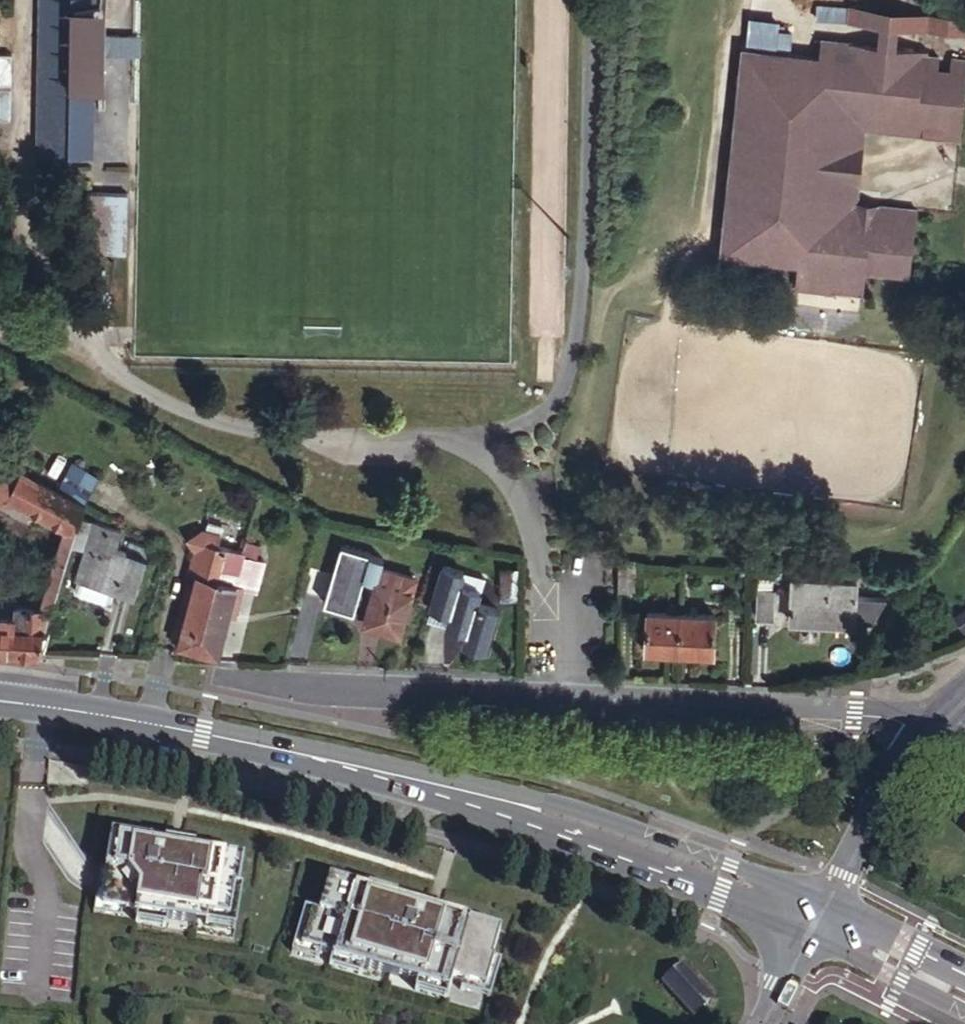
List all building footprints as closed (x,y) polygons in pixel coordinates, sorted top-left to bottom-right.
[(42,150),(98,151),(98,146),(98,130),(99,80),(100,0),(44,0),(42,150)] [(99,80),(110,80),(110,47),(127,47),(144,47),(144,28),(127,28),(111,27),(111,0),(100,0),(99,80)] [(884,0),(857,0),(856,12),(964,27),(964,11),(884,0)] [(855,50),(857,32),(827,29),(825,46),(855,50)] [(964,123),(964,52),(956,51),(955,60),(946,59),(930,58),(930,48),(931,41),(857,32),(855,50),(825,46),(745,37),(721,245),(798,254),(795,276),(866,283),(869,262),(912,267),(918,213),(833,202),(845,106),(948,119),(946,131),(964,133),(964,123)] [(947,50),(930,48),(930,58),(946,59),(947,50)] [(8,120),(11,55),(0,53),(0,119),(8,120)] [(867,121),(946,131),(948,119),(845,106),(833,202),(918,213),(920,201),(858,194),(867,121)] [(127,191),(87,190),(87,252),(127,251),(127,191)] [(100,474),(74,460),(60,487),(87,500),(100,474)] [(82,515),(73,543),(89,547),(78,586),(82,593),(109,601),(116,598),(118,587),(137,592),(151,545),(146,544),(147,542),(132,539),(129,550),(117,547),(123,527),(82,515)] [(180,638),(199,643),(220,570),(235,574),(242,550),(216,543),(219,532),(201,527),(188,535),(196,547),(192,562),(196,570),(198,570),(192,594),(185,592),(174,628),(182,631),(180,638)] [(263,540),(246,535),(242,550),(235,574),(220,570),(199,643),(220,649),(232,606),(237,608),(244,582),(258,585),(266,556),(259,555),(263,540)] [(397,632),(413,576),(379,566),(381,557),(368,554),(369,553),(339,544),(322,603),(351,612),(361,577),(373,580),(361,621),(397,632)] [(461,569),(440,563),(427,606),(448,612),(444,625),(464,631),(460,643),(481,650),(494,607),(473,600),(477,588),(457,582),(461,569)] [(775,583),(776,564),(763,563),(762,611),(777,611),(778,583),(775,583)] [(514,596),(515,566),(499,565),(497,596),(514,596)] [(859,613),(860,575),(795,573),(794,611),(859,613)] [(649,648),(682,649),(682,611),(650,610),(649,648)] [(682,611),(682,649),(716,650),(718,612),(682,611)] [(102,862),(96,898),(116,902),(135,905),(134,908),(137,908),(168,913),(195,918),(197,908),(207,910),(205,919),(228,923),(234,890),(230,890),(235,860),(203,855),(202,857),(186,854),(156,849),(143,847),(144,844),(104,837),(98,862),(102,862)] [(187,847),(158,842),(156,849),(186,854),(187,847)] [(98,862),(95,861),(88,900),(115,905),(116,902),(96,898),(102,862),(98,862)] [(321,877),(311,912),(309,911),(299,946),(319,952),(326,954),(325,957),(358,966),(411,980),(442,989),(445,978),(479,986),(486,956),(484,956),(492,927),(461,919),(461,921),(432,913),(387,901),(358,893),(359,888),(321,877)] [(387,901),(388,894),(360,886),(359,888),(358,893),(387,901)] [(241,892),(234,890),(228,923),(205,919),(204,927),(234,932),(241,892)] [(463,914),(434,906),(432,913),(461,921),(461,919),(463,914)] [(168,913),(137,908),(136,917),(166,922),(168,913)] [(309,911),(298,908),(285,952),(317,961),(319,952),(299,946),(309,911)] [(493,958),(486,956),(479,986),(445,978),(443,987),(483,996),(493,958)] [(358,966),(325,957),(323,966),(355,975),(358,966)] [(692,1017),(713,998),(679,962),(658,981),(692,1017)] [(442,989),(411,980),(408,990),(440,999),(442,989)]
